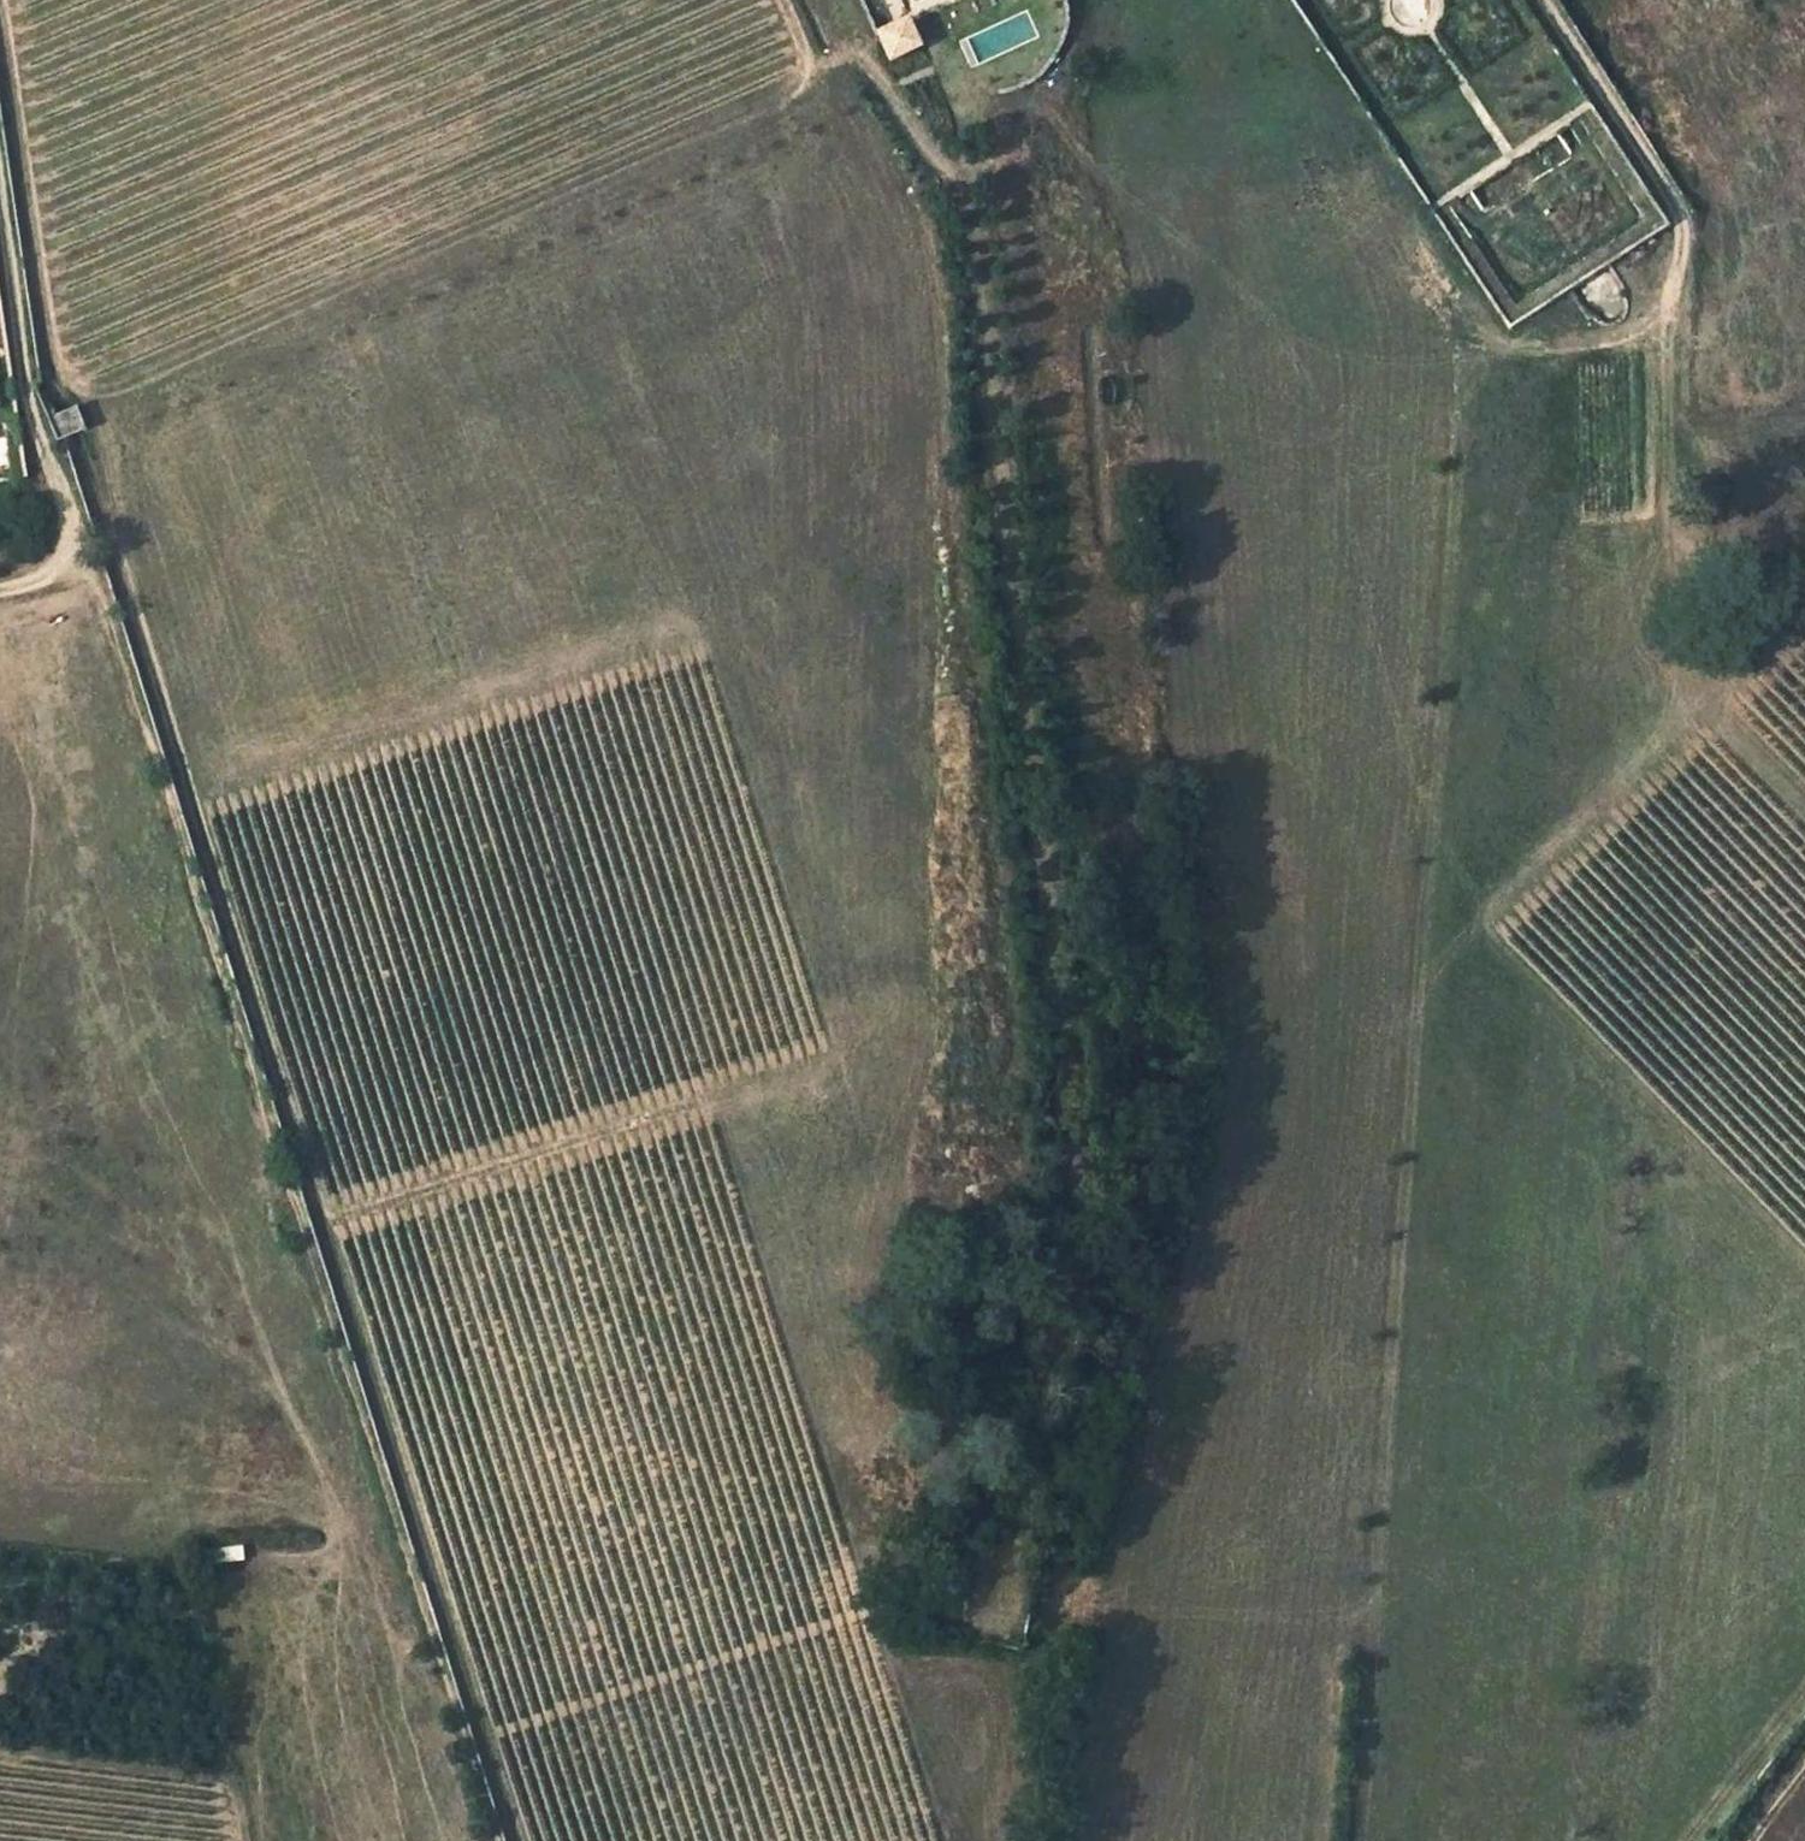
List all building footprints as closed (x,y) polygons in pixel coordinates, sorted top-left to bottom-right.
[(1394,19),(1424,22),(1426,0),(1395,0),(1394,19)] [(908,19),(879,31),(891,57),(919,44),(908,19)] [(59,441),(90,426),(78,396),(47,410),(59,441)]
